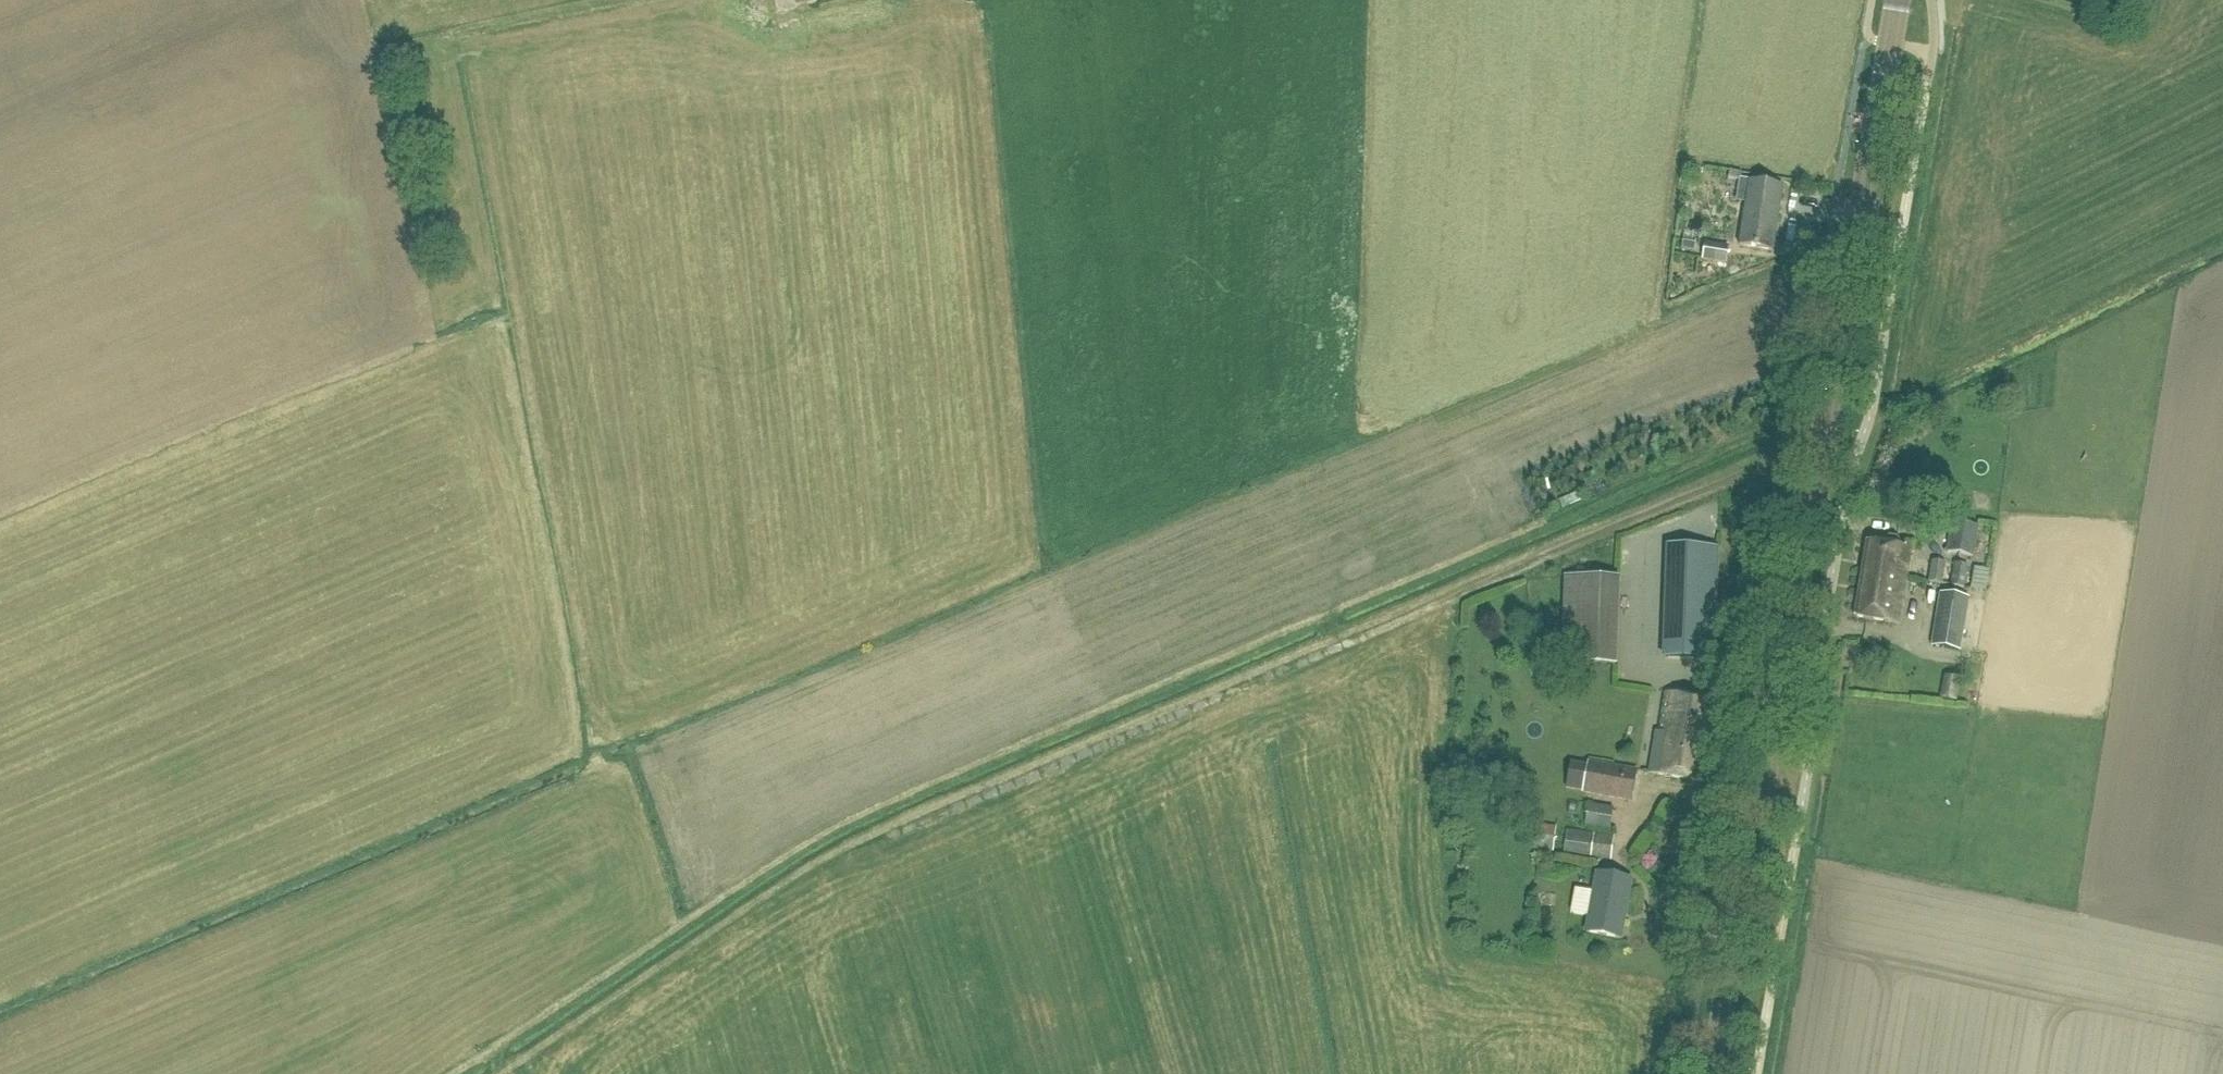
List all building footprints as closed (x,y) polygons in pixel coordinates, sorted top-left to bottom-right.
[(1754,184),(1739,181),(1736,201),(1745,202),(1741,229),(1747,230),(1745,247),(1771,251),(1782,187),(1754,183),(1754,184)] [(1693,200),(1709,201),(1710,188),(1694,186),(1693,200)] [(1729,247),(1704,243),(1702,261),(1726,265),(1729,247)] [(1978,528),(1951,524),(1947,553),(1974,558),(1978,528)] [(1867,542),(1863,567),(1889,571),(1889,575),(1907,577),(1911,549),(1897,547),(1897,543),(1894,538),(1887,537),(1882,540),(1882,545),(1867,542)] [(1661,608),(1659,669),(1705,670),(1708,557),(1690,556),(1688,609),(1661,608)] [(1948,584),(1949,565),(1938,564),(1937,583),(1948,584)] [(1889,571),(1863,567),(1855,618),(1899,625),(1907,577),(1889,575),(1889,571)] [(1621,579),(1567,577),(1564,666),(1618,667),(1621,579)] [(1971,600),(1941,595),(1932,647),(1962,652),(1971,600)] [(1719,704),(1668,694),(1660,733),(1657,733),(1648,775),(1703,786),(1719,704)] [(1638,786),(1640,773),(1594,764),(1591,778),(1638,786)] [(1637,806),(1640,789),(1576,775),(1572,792),(1637,806)] [(1575,803),(1574,820),(1587,820),(1588,804),(1575,803)] [(1546,827),(1544,838),(1563,842),(1565,831),(1546,827)] [(1560,853),(1561,842),(1535,841),(1534,853),(1560,853)] [(1631,881),(1597,875),(1586,933),(1621,939),(1631,881)]
